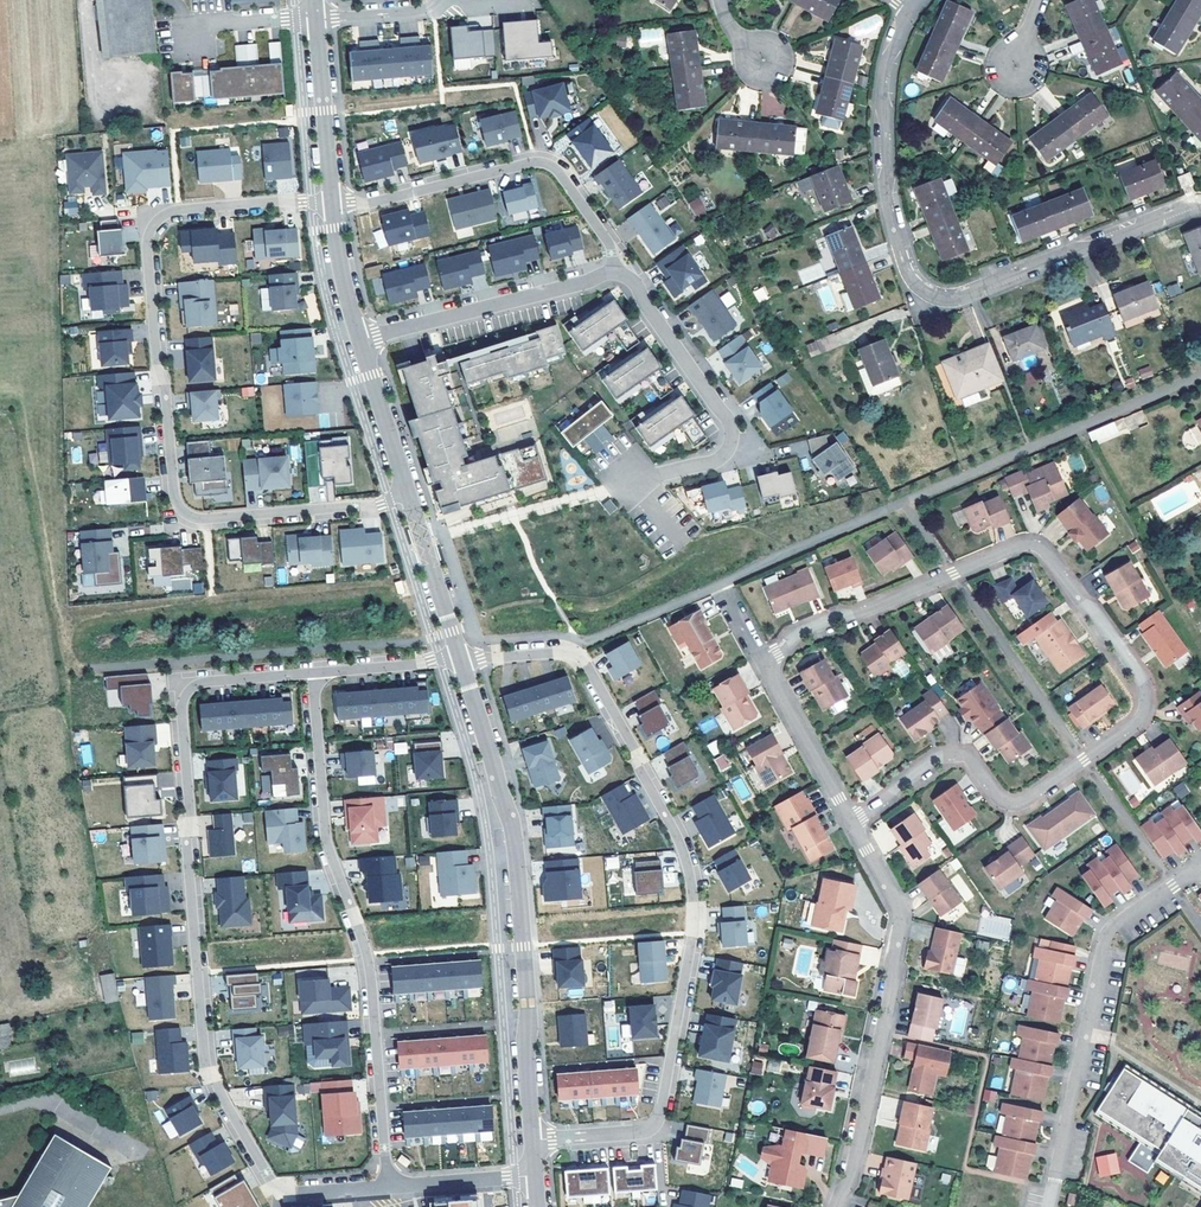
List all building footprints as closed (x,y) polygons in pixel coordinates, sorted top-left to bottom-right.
[(98,7),(103,58),(157,52),(151,0),(97,0),(98,7)] [(669,10),(676,0),(654,0),(669,10)] [(795,3),(829,21),(840,0),(797,0),(795,3)] [(1081,40),(1106,29),(1093,0),(1077,0),(1066,5),(1081,40)] [(1174,8),(1185,14),(1197,21),(1200,14),(1200,0),(1178,0),(1174,8)] [(972,12),(948,1),(932,36),(957,46),(972,12)] [(1177,55),(1197,21),(1185,14),(1174,8),(1154,41),(1177,55)] [(503,29),(505,61),(553,57),(551,42),(539,43),(537,20),(519,22),(519,28),(503,29)] [(478,25),(450,27),(453,60),(496,56),(494,30),(479,31),(478,25)] [(1122,65),(1106,29),(1081,40),(1097,76),(1122,65)] [(700,69),(695,30),(668,34),(674,73),(687,71),(700,69)] [(349,52),(351,81),(372,80),(433,75),(431,45),(420,47),(419,36),(400,38),(401,48),(379,50),(379,40),(359,41),(360,52),(349,52)] [(957,46),(932,36),(917,71),(942,82),(957,46)] [(862,46),(837,39),(827,77),(852,84),(862,46)] [(280,42),(269,43),(271,64),(282,63),(280,42)] [(235,45),(237,67),(259,65),(257,44),(235,45)] [(1124,63),(1129,60),(1122,47),(1117,50),(1124,63)] [(210,71),(210,75),(212,96),(284,90),(282,63),(271,64),(259,65),(237,67),(220,68),(221,70),(210,71)] [(705,107),(700,69),(687,71),(674,73),(679,111),(705,107)] [(182,71),(171,72),(173,99),(195,97),(194,76),(193,72),(182,73),(182,71)] [(1182,119),(1200,102),(1200,101),(1175,73),(1156,91),(1182,119)] [(210,75),(194,76),(195,97),(212,96),(210,75)] [(852,84),(827,77),(817,115),(842,121),(852,84)] [(571,82),(523,94),(529,117),(538,115),(539,118),(548,116),(549,118),(560,115),(560,112),(569,110),(568,107),(578,105),(571,82)] [(1061,117),(1077,138),(1108,115),(1092,94),(1061,117)] [(981,121),(949,98),(934,120),(966,143),(981,121)] [(1182,119),(1200,140),(1200,102),(1182,119)] [(522,136),(516,111),(480,120),(487,146),(507,141),(507,140),(522,136)] [(1061,117),(1030,140),(1046,161),(1077,138),(1061,117)] [(613,151),(588,118),(566,134),(579,151),(581,149),(586,156),(584,158),(591,167),(613,151)] [(758,124),(719,120),(717,148),(756,151),(758,124)] [(981,121),(966,143),(997,165),(1012,143),(981,121)] [(758,124),(756,151),(794,154),(796,128),(758,124)] [(439,128),(413,135),(420,163),(436,159),(435,157),(462,151),(456,126),(439,130),(439,128)] [(287,127),(278,128),(279,137),(288,136),(287,127)] [(190,136),(179,137),(180,148),(191,147),(190,136)] [(401,142),(358,153),(365,182),(382,178),(381,175),(393,171),(393,169),(407,165),(401,142)] [(289,143),(262,145),(265,180),(292,178),(289,143)] [(157,148),(123,150),(126,189),(146,187),(146,184),(145,178),(158,177),(159,183),(171,182),(168,148),(157,149),(157,148)] [(233,180),(230,149),(197,152),(199,183),(214,181),(213,179),(223,178),(223,181),(233,180)] [(99,152),(64,155),(68,194),(81,193),(81,187),(90,186),(91,195),(103,194),(99,152)] [(618,159),(600,172),(606,179),(600,183),(619,210),(642,193),(618,159)] [(1156,160),(1119,175),(1129,199),(1166,185),(1156,160)] [(986,161),(983,170),(999,175),(1002,167),(986,161)] [(851,202),(836,166),(811,176),(826,212),(851,202)] [(606,179),(600,172),(595,176),(600,183),(606,179)] [(1178,177),(1182,187),(1194,183),(1190,173),(1178,177)] [(915,188),(929,224),(954,215),(940,179),(915,188)] [(515,195),(504,198),(510,220),(539,212),(533,188),(526,190),(524,193),(515,195)] [(1047,203),(1057,228),(1094,213),(1084,188),(1047,203)] [(490,190),(474,194),(475,199),(491,195),(490,190)] [(474,194),(448,200),(455,229),(497,219),(491,195),(475,199),(474,194)] [(664,197),(657,202),(662,210),(669,204),(664,197)] [(696,197),(687,202),(694,214),(703,209),(696,197)] [(74,202),(66,203),(67,214),(75,214),(74,202)] [(649,203),(627,219),(633,228),(634,227),(654,254),(675,239),(649,203)] [(1057,228),(1047,203),(1012,217),(1022,242),(1057,228)] [(381,217),(388,245),(430,235),(425,212),(410,216),(409,210),(381,217)] [(968,250),(954,215),(929,224),(943,261),(968,250)] [(116,220),(97,221),(98,231),(94,231),(97,257),(123,255),(120,229),(117,229),(116,220)] [(677,223),(670,227),(676,236),(683,232),(677,223)] [(771,223),(762,230),(770,241),(779,233),(771,223)] [(456,231),(458,239),(473,235),(471,227),(456,231)] [(577,227),(545,235),(551,259),(564,256),(563,253),(572,251),(583,248),(577,227)] [(851,227),(827,236),(842,273),(865,264),(851,227)] [(273,231),(265,232),(262,230),(253,230),(255,259),(299,255),(297,229),(273,231)] [(374,231),(378,248),(387,246),(383,229),(374,231)] [(1185,236),(1200,274),(1200,229),(1185,236)] [(220,265),(237,263),(234,234),(216,235),(216,236),(208,237),(208,231),(181,234),(183,253),(193,252),(195,263),(219,261),(220,265)] [(488,249),(495,276),(512,272),(511,268),(526,264),(525,261),(540,258),(534,236),(505,243),(505,244),(488,249)] [(681,246),(657,263),(664,273),(668,271),(672,276),(669,279),(664,282),(675,298),(683,292),(681,289),(690,283),(695,290),(707,282),(681,246)] [(434,262),(441,290),(458,286),(457,282),(471,278),(471,275),(485,272),(479,250),(450,257),(451,258),(434,262)] [(299,262),(288,263),(289,271),(300,270),(299,262)] [(382,276),(389,303),(405,299),(404,296),(417,293),(416,290),(431,287),(425,264),(397,271),(398,272),(382,276)] [(865,264),(842,273),(856,309),(879,299),(865,264)] [(122,271),(82,274),(84,290),(90,289),(90,298),(91,311),(103,310),(104,314),(120,313),(120,307),(126,306),(126,298),(128,297),(127,284),(123,285),(122,271)] [(296,272),(270,275),(273,311),(297,309),(295,295),(295,285),(297,285),(296,272)] [(60,276),(61,285),(71,284),(70,275),(60,276)] [(212,280),(179,283),(181,301),(185,301),(186,311),(182,311),(183,327),(212,324),(210,303),(214,302),(212,280)] [(1149,283),(1129,290),(1131,294),(1150,286),(1149,283)] [(1178,284),(1168,288),(1171,297),(1181,293),(1178,284)] [(1158,307),(1150,286),(1131,294),(1129,290),(1113,296),(1123,321),(1158,307)] [(764,287),(753,291),(757,303),(769,299),(764,287)] [(711,290),(687,306),(695,316),(696,315),(715,341),(736,326),(711,290)] [(840,294),(848,312),(853,309),(846,292),(840,294)] [(90,298),(81,299),(82,311),(91,311),(90,298)] [(608,305),(568,333),(583,353),(603,339),(606,343),(609,340),(606,337),(613,332),(627,352),(640,343),(626,323),(628,321),(614,301),(608,305)] [(571,320),(563,325),(568,333),(608,305),(606,302),(578,321),(574,324),(571,320)] [(1116,335),(1104,304),(1088,310),(1086,306),(1063,316),(1067,327),(1065,327),(1067,331),(1071,330),(1077,345),(1104,334),(1106,339),(1116,335)] [(1046,323),(1036,326),(1044,348),(1054,344),(1046,323)] [(470,360),(460,363),(467,386),(469,385),(480,382),(481,386),(484,385),(483,381),(492,378),(503,374),(505,379),(507,379),(507,380),(515,378),(527,374),(528,379),(531,378),(529,374),(532,373),(544,369),(545,374),(548,373),(546,369),(549,368),(548,365),(546,360),(559,357),(560,361),(563,360),(561,356),(566,354),(557,326),(536,333),(538,340),(484,356),(483,354),(476,356),(476,358),(470,360)] [(1044,348),(1036,326),(1006,338),(1014,360),(1044,348)] [(311,328),(281,331),(283,348),(271,349),(272,364),(284,363),(285,375),(315,372),(314,360),(313,360),(312,346),(313,346),(311,328)] [(132,330),(99,333),(102,366),(129,364),(128,354),(127,342),(131,342),(133,342),(132,330)] [(251,334),(252,343),(261,342),(260,333),(251,334)] [(536,333),(446,360),(448,365),(469,358),(470,360),(476,358),(476,356),(483,354),(484,356),(538,340),(536,333)] [(837,347),(833,334),(817,340),(824,352),(837,347)] [(739,335),(718,350),(727,362),(725,363),(739,383),(761,367),(739,335)] [(211,337),(186,339),(188,361),(191,361),(192,368),(189,368),(190,381),(215,379),(211,337)] [(603,339),(583,353),(585,357),(606,343),(603,339)] [(883,339),(860,349),(875,386),(898,376),(883,339)] [(968,360),(946,369),(958,398),(1001,380),(987,346),(966,354),(968,360)] [(642,353),(602,381),(616,401),(636,387),(639,390),(642,388),(640,384),(646,380),(661,400),(674,391),(659,370),(662,368),(648,348),(642,353)] [(605,368),(597,373),(602,381),(642,353),(639,349),(612,369),(608,372),(605,368)] [(426,360),(402,368),(417,418),(413,419),(433,484),(440,482),(441,488),(452,485),(458,503),(459,508),(505,493),(547,480),(536,444),(465,466),(463,458),(448,411),(453,410),(448,393),(453,392),(452,389),(447,391),(443,377),(448,376),(447,374),(450,373),(448,365),(446,360),(443,351),(425,357),(426,360)] [(944,363),(946,369),(968,360),(966,354),(944,363)] [(559,357),(546,360),(548,365),(560,361),(559,357)] [(1150,363),(1139,368),(1144,378),(1154,373),(1150,363)] [(134,372),(98,375),(99,387),(107,387),(109,419),(139,417),(138,406),(137,395),(136,384),(135,384),(134,372)] [(775,380),(780,388),(793,380),(787,372),(775,380)] [(503,374),(492,378),(493,383),(505,379),(503,374)] [(898,376),(875,386),(876,390),(900,380),(898,376)] [(284,384),(286,416),(318,413),(317,402),(314,403),(314,392),(317,392),(316,381),(284,384)] [(480,382),(469,385),(470,390),(481,386),(480,382)] [(770,383),(753,395),(759,404),(761,403),(766,411),(761,414),(770,427),(792,411),(778,390),(776,391),(770,383)] [(253,387),(242,388),(243,396),(254,395),(253,387)] [(636,387),(616,401),(619,405),(639,390),(636,387)] [(219,389),(188,392),(189,402),(192,402),(193,408),(194,421),(218,419),(216,398),(220,398),(219,389)] [(675,401),(636,429),(650,449),(670,434),(673,438),(676,436),(673,432),(680,427),(694,448),(707,439),(693,418),(696,416),(681,396),(675,401)] [(638,415),(630,421),(636,429),(675,401),(673,397),(645,417),(641,420),(638,415)] [(601,400),(561,432),(573,447),(583,439),(603,424),(613,415),(601,400)] [(453,410),(448,411),(463,458),(468,456),(463,442),(462,439),(458,426),(457,423),(453,410)] [(1118,432),(1113,423),(1089,433),(1094,443),(1118,432)] [(603,424),(583,439),(596,455),(615,439),(603,424)] [(1189,449),(1200,442),(1200,433),(1196,425),(1180,435),(1189,449)] [(140,426),(107,429),(110,465),(125,463),(125,470),(140,468),(139,456),(142,456),(140,426)] [(670,434),(650,449),(653,452),(673,438),(670,434)] [(825,435),(809,439),(811,448),(827,444),(825,435)] [(332,440),(304,442),(308,487),(325,485),(324,478),(334,478),(335,485),(352,483),(350,466),(344,467),(343,459),(350,458),(349,445),(332,447),(332,440)] [(806,440),(792,443),(795,456),(809,453),(806,440)] [(209,441),(191,442),(195,483),(197,498),(212,496),(212,494),(224,493),(221,457),(220,453),(210,454),(209,441)] [(191,442),(187,443),(190,483),(195,483),(191,442)] [(830,471),(837,482),(855,469),(836,442),(828,448),(827,444),(811,448),(814,458),(812,459),(820,471),(826,466),(830,471)] [(81,448),(71,448),(72,463),(81,462),(81,448)] [(89,464),(98,463),(97,452),(88,453),(89,464)] [(224,493),(212,494),(212,496),(229,495),(225,456),(221,457),(224,493)] [(287,457),(243,461),(245,490),(263,488),(262,486),(276,485),(276,487),(290,486),(287,457)] [(1024,470),(1004,479),(1012,496),(1023,491),(1027,490),(1028,493),(1036,512),(1049,506),(1048,502),(1061,497),(1067,491),(1054,462),(1026,474),(1024,470)] [(826,466),(820,471),(823,476),(830,471),(826,466)] [(768,477),(758,479),(763,499),(779,494),(780,498),(797,494),(791,472),(778,475),(773,476),(772,472),(767,474),(768,477)] [(139,478),(104,480),(106,505),(146,501),(145,486),(139,486),(139,478)] [(702,487),(708,512),(730,506),(731,510),(746,507),(741,486),(727,490),(725,483),(715,486),(714,484),(702,487)] [(441,488),(435,490),(440,508),(458,503),(452,485),(441,488)] [(981,501),(964,509),(973,530),(977,532),(986,528),(985,527),(991,525),(991,526),(995,528),(1010,521),(999,497),(982,504),(981,501)] [(611,498),(604,503),(611,513),(618,507),(611,498)] [(1078,499),(1057,516),(1070,532),(1073,530),(1079,538),(1078,539),(1087,551),(1108,534),(1092,515),(1091,516),(1078,499)] [(112,552),(110,528),(78,531),(82,588),(121,584),(118,551),(112,552)] [(358,529),(340,531),(343,565),(384,561),(382,533),(365,535),(365,531),(358,532),(358,529)] [(1070,532),(1068,534),(1075,542),(1078,539),(1079,538),(1073,530),(1070,532)] [(897,533),(867,554),(883,575),(893,568),(900,563),(902,565),(914,556),(897,533)] [(303,535),(287,536),(289,564),(311,562),(311,566),(334,564),(331,536),(311,538),(303,539),(303,535)] [(262,565),(274,563),(272,541),(257,543),(257,537),(227,539),(229,561),(243,560),(261,559),(262,563),(262,565)] [(193,570),(203,569),(201,547),(182,549),(181,546),(160,548),(160,547),(147,548),(150,577),(184,574),(183,565),(192,564),(193,570)] [(852,558),(825,569),(833,591),(851,584),(852,587),(862,583),(852,558)] [(1149,596),(1126,565),(1103,581),(1124,611),(1128,611),(1149,596)] [(278,584),(285,584),(285,568),(277,568),(278,584)] [(798,574),(764,588),(774,612),(786,608),(786,606),(791,604),(791,605),(808,599),(808,600),(819,596),(808,569),(797,573),(798,574)] [(1012,578),(994,584),(1001,603),(1013,598),(1027,617),(1048,602),(1032,580),(1017,591),(1012,578)] [(401,581),(395,583),(398,594),(404,592),(401,581)] [(202,584),(194,584),(195,593),(203,593),(202,584)] [(916,631),(932,653),(949,641),(948,640),(964,628),(948,605),(932,617),(935,621),(930,624),(929,623),(916,631)] [(700,610),(669,627),(679,644),(686,640),(701,668),(720,657),(721,653),(718,647),(714,646),(710,639),(713,637),(704,622),(706,621),(700,610)] [(1035,637),(1058,620),(1052,611),(1019,635),(1025,643),(1035,637)] [(1158,611),(1138,624),(1144,633),(1142,634),(1153,650),(1155,649),(1160,656),(1158,657),(1165,667),(1187,651),(1158,611)] [(915,629),(916,631),(929,623),(930,624),(935,621),(932,617),(915,629)] [(1070,634),(1059,619),(1058,620),(1035,637),(1060,672),(1085,655),(1077,644),(1075,646),(1068,636),(1070,634)] [(861,658),(875,677),(892,665),(890,663),(906,652),(890,630),(874,641),(877,645),(870,651),(867,650),(862,654),(861,658)] [(1070,634),(1068,636),(1075,646),(1077,644),(1070,634)] [(628,642),(606,654),(613,667),(609,669),(615,680),(641,665),(628,642)] [(818,695),(816,696),(823,710),(847,696),(836,676),(833,677),(823,660),(800,673),(810,691),(812,690),(814,689),(818,695)] [(147,673),(106,677),(107,690),(121,689),(122,706),(130,705),(130,711),(137,711),(138,717),(151,716),(150,704),(149,698),(152,697),(151,684),(148,684),(147,673)] [(738,674),(713,688),(724,706),(721,708),(733,730),(755,718),(756,714),(750,702),(748,703),(744,696),(746,695),(749,693),(738,674)] [(568,676),(503,696),(511,721),(576,701),(568,676)] [(417,687),(336,693),(338,720),(406,714),(406,720),(421,718),(420,713),(429,712),(427,681),(416,681),(417,687)] [(980,683),(957,700),(963,708),(969,717),(975,725),(976,724),(984,735),(985,734),(1005,720),(997,710),(998,709),(980,683)] [(1101,685),(1068,709),(1082,730),(1091,724),(1089,721),(1105,710),(1114,704),(1101,685)] [(926,701),(899,719),(915,741),(926,733),(925,731),(932,726),(940,720),(939,718),(948,712),(932,689),(922,696),(926,701)] [(640,725),(647,737),(670,724),(659,705),(662,703),(654,690),(633,701),(641,714),(638,716),(642,723),(640,725)] [(281,698),(200,705),(202,731),(270,725),(271,731),(285,730),(285,724),(294,723),(291,692),(281,693),(281,698)] [(1177,707),(1183,716),(1186,713),(1191,720),(1198,731),(1200,729),(1200,694),(1199,692),(1177,707)] [(963,708),(959,710),(966,720),(969,717),(963,708)] [(1089,721),(1091,724),(1107,712),(1105,710),(1089,721)] [(1186,713),(1183,716),(1188,723),(1191,720),(1186,713)] [(713,717),(699,724),(703,733),(717,727),(713,717)] [(1005,720),(985,734),(995,750),(998,748),(1000,747),(1003,752),(1002,753),(1009,763),(1032,747),(1020,731),(1017,734),(1006,719),(1005,720)] [(169,723),(156,723),(157,748),(171,747),(169,723)] [(154,724),(126,726),(129,766),(155,764),(153,744),(156,743),(154,724)] [(564,727),(556,731),(559,738),(567,734),(564,727)] [(571,740),(589,773),(610,762),(611,758),(607,750),(603,749),(598,742),(591,729),(571,740)] [(861,747),(846,758),(862,781),(878,770),(876,767),(882,762),(883,763),(891,757),(892,753),(878,734),(860,746),(861,747)] [(772,735),(747,749),(756,766),(755,767),(766,786),(791,772),(785,762),(782,761),(778,755),(780,754),(782,753),(772,735)] [(1145,756),(1137,762),(1153,786),(1186,762),(1170,739),(1153,750),(1155,753),(1150,757),(1145,756)] [(415,743),(418,779),(444,777),(442,760),(439,760),(438,752),(443,752),(442,741),(415,743)] [(548,741),(526,748),(534,773),(532,777),(535,787),(560,779),(548,741)] [(603,749),(607,750),(601,741),(598,742),(603,749)] [(683,741),(663,753),(670,766),(667,767),(672,775),(669,776),(676,789),(699,776),(688,756),(691,755),(683,741)] [(716,741),(708,746),(713,755),(721,750),(716,741)] [(394,742),(395,754),(407,754),(407,742),(394,742)] [(91,744),(80,745),(81,764),(92,763),(91,744)] [(1151,747),(1135,759),(1137,762),(1145,756),(1150,757),(1155,753),(1153,750),(1151,747)] [(526,748),(523,749),(532,777),(534,773),(526,748)] [(373,750),(341,753),(342,763),(347,762),(348,768),(349,777),(375,775),(373,750)] [(271,770),(273,797),(300,795),(298,768),(292,769),(291,753),(261,756),(262,771),(271,770)] [(722,756),(716,760),(721,770),(728,766),(722,756)] [(237,758),(208,760),(209,775),(210,780),(206,780),(207,791),(211,791),(211,801),(238,799),(235,771),(238,770),(237,758)] [(158,774),(128,776),(129,785),(126,786),(128,802),(134,802),(135,817),(162,814),(161,799),(153,799),(152,790),(159,789),(158,774)] [(127,817),(135,817),(134,802),(128,802),(126,786),(129,785),(128,776),(124,776),(127,817)] [(375,783),(374,776),(357,777),(358,784),(375,783)] [(81,781),(82,792),(91,791),(90,780),(81,781)] [(1180,799),(1190,793),(1183,781),(1173,788),(1180,799)] [(622,784),(602,795),(624,834),(649,819),(635,794),(630,797),(622,784)] [(955,784),(934,800),(955,830),(976,816),(971,808),(968,808),(964,802),(966,801),(966,800),(955,784)] [(802,790),(785,800),(791,810),(780,816),(788,830),(792,828),(811,861),(834,848),(802,790)] [(1041,816),(1027,826),(1044,850),(1095,814),(1079,791),(1069,798),(1070,799),(1055,809),(1058,814),(1054,817),(1045,816),(1041,816)] [(713,795),(693,806),(700,819),(697,820),(704,831),(701,833),(710,847),(734,834),(726,820),(727,819),(713,795)] [(383,797),(345,800),(346,817),(350,817),(351,828),(352,844),(378,842),(377,826),(386,825),(383,797)] [(1135,797),(1129,801),(1133,808),(1139,803),(1135,797)] [(429,801),(432,837),(456,835),(455,822),(454,813),(457,812),(456,799),(429,801)] [(785,800),(775,806),(780,816),(791,810),(785,800)] [(571,804),(542,807),(543,818),(546,817),(547,828),(548,836),(545,836),(546,848),(574,846),(571,804)] [(1160,814),(1163,819),(1181,844),(1192,837),(1196,842),(1200,838),(1200,832),(1182,805),(1175,811),(1171,806),(1160,814)] [(295,808),(266,810),(268,844),(284,842),(285,852),(305,850),(302,823),(297,823),(295,808)] [(252,812),(244,813),(244,821),(253,820),(252,812)] [(232,813),(213,815),(214,829),(208,830),(210,857),(236,855),(232,813)] [(925,829),(914,814),(891,830),(902,845),(903,844),(906,849),(905,850),(904,854),(913,867),(930,855),(925,848),(931,844),(922,831),(925,829)] [(1152,819),(1141,827),(1162,858),(1173,850),(1176,855),(1185,849),(1181,844),(1163,819),(1155,824),(1152,819)] [(161,824),(132,826),(135,864),(166,861),(164,846),(163,847),(160,847),(159,837),(162,837),(161,824)] [(1035,855),(1022,836),(1003,850),(1005,854),(993,862),(984,868),(999,889),(1023,873),(1018,866),(1035,855)] [(1109,857),(1101,863),(1119,889),(1122,894),(1131,887),(1127,883),(1138,875),(1116,845),(1105,852),(1109,857)] [(729,891),(750,879),(733,849),(714,860),(720,870),(725,878),(722,880),(729,891)] [(466,850),(438,852),(442,896),(476,893),(474,877),(471,877),(470,864),(467,864),(466,850)] [(990,859),(993,862),(1005,854),(1003,850),(990,859)] [(427,855),(418,856),(419,865),(429,864),(427,855)] [(394,856),(360,858),(361,871),(367,870),(368,883),(364,888),(369,891),(370,903),(398,900),(397,886),(401,886),(400,874),(396,875),(394,856)] [(617,857),(607,858),(608,868),(618,867),(617,857)] [(578,858),(547,861),(548,878),(551,878),(552,884),(544,885),(546,901),(562,899),(562,898),(567,897),(567,899),(581,898),(578,858)] [(1089,871),(1082,876),(1103,907),(1112,901),(1108,896),(1119,889),(1101,863),(1097,858),(1086,866),(1089,871)] [(660,860),(635,862),(636,871),(634,872),(636,895),(662,892),(661,882),(662,882),(660,860)] [(938,870),(918,884),(941,916),(961,902),(938,870)] [(307,871),(278,873),(279,889),(287,888),(290,922),(323,919),(321,895),(312,896),(309,896),(309,891),(307,871)] [(163,874),(126,877),(127,890),(131,890),(133,915),(167,912),(166,903),(169,903),(168,886),(164,887),(163,874)] [(243,876),(218,878),(219,893),(216,893),(217,907),(220,907),(223,907),(224,914),(221,914),(222,926),(251,924),(249,898),(245,899),(243,876)] [(850,910),(855,885),(824,878),(819,903),(818,902),(813,925),(841,931),(844,918),(841,917),(843,908),(846,909),(850,910)] [(1092,908),(1057,887),(1051,896),(1057,900),(1045,918),(1072,935),(1084,916),(1086,918),(1092,908)] [(744,905),(723,907),(724,922),(721,922),(724,947),(747,945),(744,905)] [(982,912),(977,933),(1008,940),(1012,919),(982,912)] [(171,924),(140,927),(143,968),(173,965),(171,945),(167,946),(166,936),(170,935),(172,935),(171,924)] [(961,933),(936,927),(930,951),(929,957),(926,956),(923,968),(952,974),(952,973),(961,976),(965,959),(956,956),(961,933)] [(110,947),(108,934),(90,937),(92,950),(96,950),(110,947)] [(796,941),(788,939),(786,947),(794,949),(796,941)] [(664,940),(639,942),(642,982),(667,980),(666,965),(663,966),(662,960),(665,959),(664,940)] [(856,972),(861,945),(838,940),(836,951),(832,951),(828,950),(826,961),(822,961),(820,974),(826,975),(823,989),(842,993),(843,991),(855,993),(857,981),(854,980),(851,980),(852,974),(856,972)] [(1049,949),(1073,954),(1074,945),(1051,940),(1049,949)] [(579,946),(554,948),(555,963),(557,963),(558,976),(559,987),(584,985),(582,960),(580,960),(579,946)] [(119,999),(110,947),(106,948),(96,950),(100,974),(105,974),(109,1001),(119,999)] [(1049,949),(1035,947),(1033,957),(1039,959),(1035,980),(1066,987),(1070,965),(1073,965),(1075,955),(1073,954),(1049,949)] [(742,963),(719,958),(716,970),(715,970),(712,986),(714,986),(712,999),(736,1004),(742,975),(740,975),(742,963)] [(480,960),(393,967),(396,1003),(400,1002),(399,993),(409,992),(410,1002),(414,1001),(413,992),(427,991),(428,1000),(432,1000),(431,991),(445,989),(446,999),(450,998),(450,989),(463,988),(464,997),(468,997),(467,988),(482,987),(480,960)] [(259,973),(226,975),(227,986),(230,986),(233,986),(234,995),(231,995),(232,1010),(258,1008),(257,994),(256,984),(259,984),(259,973)] [(109,1001),(105,974),(100,974),(105,1002),(109,1001)] [(146,977),(150,1020),(175,1018),(172,985),(176,984),(175,975),(146,977)] [(334,992),(329,989),(328,979),(300,981),(301,1002),(307,1001),(308,1013),(351,1010),(349,991),(334,992)] [(1035,980),(1029,979),(1026,990),(1033,991),(1028,1013),(1059,1019),(1064,998),(1066,998),(1068,987),(1066,987),(1035,980)] [(918,993),(909,1036),(931,1041),(934,1028),(936,1029),(943,998),(918,993)] [(136,1005),(146,1005),(145,994),(136,994),(136,1005)] [(614,1000),(603,1001),(604,1012),(615,1011),(614,1000)] [(654,1005),(630,1007),(633,1037),(656,1035),(656,1025),(657,1025),(656,1015),(655,1015),(654,1005)] [(842,1030),(845,1015),(816,1010),(807,1056),(833,1061),(838,1040),(840,1029),(842,1030)] [(559,1016),(561,1047),(588,1045),(585,1013),(559,1016)] [(705,1024),(699,1055),(728,1061),(736,1019),(708,1013),(706,1024),(705,1024)] [(1059,1019),(1028,1013),(1027,1017),(1057,1023),(1058,1023),(1059,1019)] [(346,1020),(304,1024),(306,1045),(315,1044),(316,1058),(332,1057),(335,1056),(336,1065),(350,1064),(348,1047),(345,1047),(345,1039),(348,1038),(346,1020)] [(1059,1033),(1019,1025),(1017,1035),(1023,1037),(1018,1058),(1049,1065),(1054,1043),(1057,1044),(1059,1033)] [(180,1027),(156,1029),(159,1057),(160,1057),(161,1073),(189,1071),(188,1054),(185,1055),(184,1042),(181,1042),(180,1027)] [(255,1027),(233,1029),(235,1053),(238,1053),(238,1057),(239,1068),(265,1066),(262,1036),(256,1037),(255,1027)] [(133,1044),(144,1043),(143,1032),(132,1033),(133,1044)] [(486,1035),(399,1042),(401,1078),(406,1077),(405,1068),(415,1067),(416,1076),(420,1076),(419,1067),(433,1066),(434,1075),(438,1075),(437,1065),(451,1064),(452,1074),(456,1073),(455,1064),(469,1063),(469,1072),(474,1072),(473,1063),(488,1062),(486,1035)] [(950,1051),(908,1042),(904,1058),(918,1061),(917,1066),(914,1066),(909,1089),(925,1092),(930,1071),(932,1070),(945,1073),(950,1051)] [(1018,1058),(1012,1057),(1010,1068),(1016,1069),(1011,1091),(1043,1097),(1047,1076),(1050,1076),(1052,1065),(1049,1065),(1018,1058)] [(766,1070),(779,1074),(783,1063),(769,1059),(766,1070)] [(763,1064),(753,1062),(751,1073),(760,1074),(763,1064)] [(1127,1063),(1095,1112),(1140,1141),(1128,1160),(1146,1172),(1153,1161),(1155,1157),(1200,1187),(1200,1117),(1188,1108),(1190,1104),(1127,1063)] [(836,1071),(809,1066),(806,1082),(805,1082),(801,1103),(804,1108),(811,1109),(815,1106),(829,1109),(832,1098),(830,1095),(832,1087),(833,1087),(836,1071)] [(566,1074),(558,1074),(560,1100),(639,1094),(637,1068),(627,1069),(609,1070),(596,1071),(582,1072),(566,1074)] [(726,1074),(697,1069),(695,1079),(698,1080),(696,1089),(699,1089),(697,1103),(720,1107),(726,1074)] [(351,1079),(310,1083),(311,1091),(323,1090),(325,1126),(333,1125),(334,1135),(361,1133),(360,1113),(357,1113),(356,1101),(353,1101),(352,1092),(351,1079)] [(287,1145),(295,1127),(292,1084),(265,1086),(266,1098),(270,1098),(271,1110),(272,1121),(266,1136),(287,1145)] [(156,1089),(144,1093),(147,1101),(159,1097),(156,1089)] [(982,1100),(994,1103),(997,1092),(984,1089),(982,1100)] [(1043,1097),(1011,1091),(1011,1095),(1041,1101),(1042,1101),(1043,1097)] [(181,1136),(202,1124),(196,1114),(191,1106),(194,1105),(189,1096),(165,1110),(181,1136)] [(618,1106),(630,1105),(629,1097),(617,1098),(618,1106)] [(933,1107),(904,1101),(899,1123),(901,1123),(903,1124),(902,1131),(899,1133),(896,1144),(924,1150),(929,1129),(928,1129),(933,1107)] [(1042,1111),(1003,1103),(1000,1113),(1007,1114),(1002,1136),(1033,1143),(1038,1121),(1040,1122),(1042,1111)] [(1190,1104),(1188,1108),(1200,1117),(1200,1111),(1190,1104)] [(492,1105),(404,1112),(407,1146),(411,1146),(410,1136),(424,1135),(425,1145),(429,1144),(428,1135),(441,1134),(442,1143),(446,1143),(445,1134),(458,1133),(459,1142),(463,1142),(463,1132),(476,1131),(476,1141),(481,1140),(480,1131),(493,1130),(492,1105)] [(333,1125),(325,1126),(326,1135),(334,1135),(333,1125)] [(688,1125),(685,1140),(703,1143),(706,1143),(709,1129),(688,1125)] [(826,1137),(786,1129),(783,1146),(779,1146),(764,1148),(762,1157),(773,1164),(769,1180),(780,1183),(780,1186),(790,1189),(791,1185),(802,1187),(806,1170),(804,1167),(798,1165),(801,1151),(822,1155),(826,1137)] [(112,1165),(55,1132),(20,1193),(0,1198),(0,1206),(87,1206),(112,1165)] [(210,1132),(190,1144),(203,1165),(205,1164),(212,1175),(235,1162),(228,1149),(225,1151),(220,1143),(218,1145),(210,1132)] [(1002,1136),(996,1135),(994,1146),(1000,1147),(995,1169),(1026,1175),(1031,1153),(1033,1154),(1035,1143),(1033,1143),(1002,1136)] [(677,1148),(674,1160),(699,1165),(703,1143),(685,1140),(681,1139),(680,1148),(677,1148)] [(1116,1153),(1095,1156),(1098,1177),(1120,1174),(1116,1153)] [(403,1154),(399,1159),(407,1166),(411,1161),(403,1154)] [(994,1169),(996,1156),(988,1155),(986,1167),(994,1169)] [(882,1178),(884,1178),(889,1157),(887,1156),(884,1168),(882,1168),(880,1178),(882,1178)] [(916,1163),(889,1157),(884,1178),(882,1178),(879,1192),(908,1199),(916,1163)] [(1155,1157),(1153,1161),(1200,1193),(1200,1187),(1155,1157)] [(623,1167),(613,1167),(615,1193),(632,1192),(633,1199),(641,1199),(640,1191),(658,1190),(656,1164),(648,1165),(623,1167)] [(576,1171),(565,1171),(567,1198),(584,1197),(584,1205),(592,1204),(592,1196),(611,1195),(608,1168),(596,1169),(576,1171)] [(1026,1175),(995,1169),(994,1172),(1024,1179),(1025,1179),(1026,1175)] [(1164,1185),(1170,1176),(1160,1170),(1154,1179),(1164,1185)] [(212,1188),(216,1195),(214,1197),(220,1206),(261,1206),(251,1189),(246,1192),(240,1182),(235,1174),(212,1188)] [(731,1177),(730,1186),(742,1188),(743,1180),(731,1177)] [(246,1192),(251,1189),(245,1179),(240,1182),(246,1192)] [(674,1206),(708,1206),(710,1196),(681,1190),(678,1203),(675,1203),(674,1206)] [(1076,1194),(1070,1193),(1067,1204),(1073,1205),(1076,1194)] [(434,1202),(434,1206),(479,1206),(478,1198),(434,1202)]
